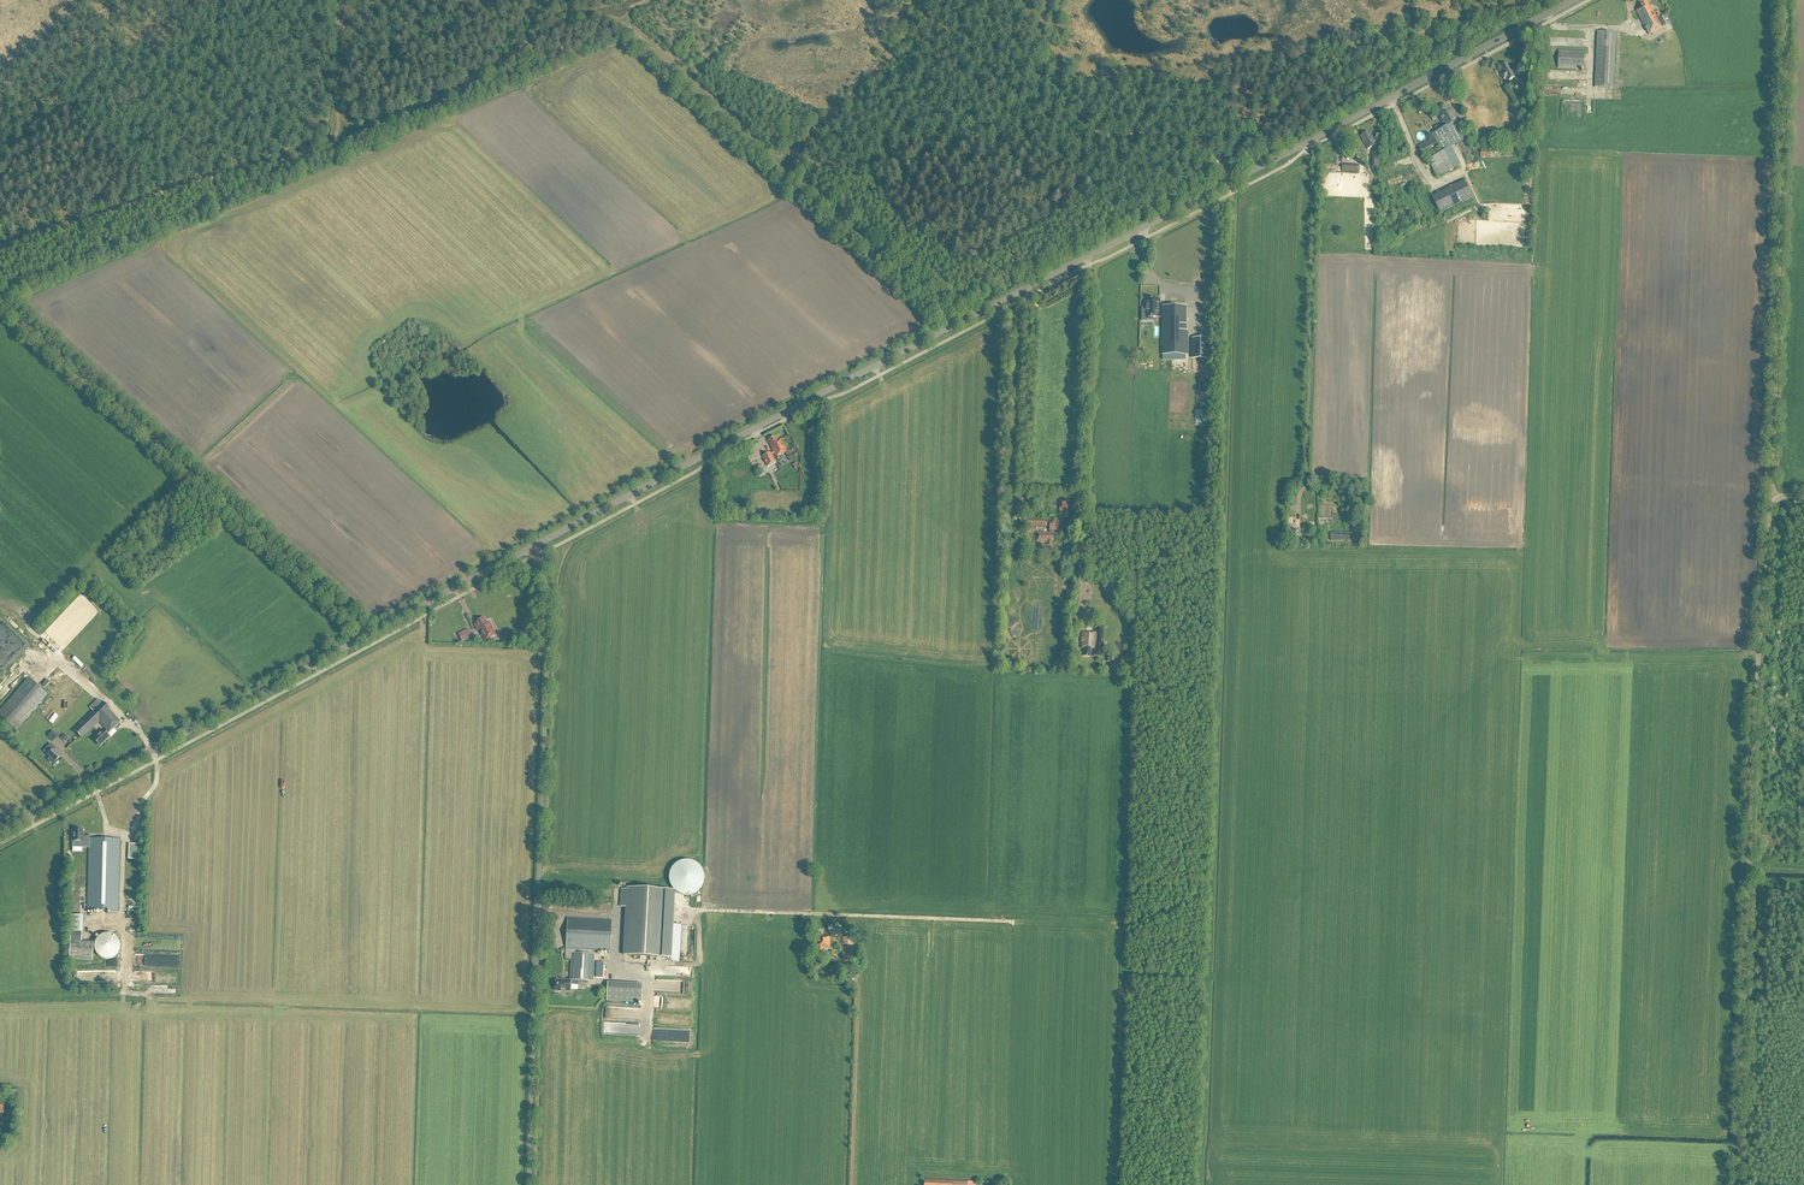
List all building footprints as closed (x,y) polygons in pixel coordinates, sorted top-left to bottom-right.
[(1671,23),(1667,15),(1658,20),(1647,0),(1644,0),(1638,3),(1641,9),(1636,11),(1649,35),(1671,23)] [(1613,88),(1616,32),(1598,32),(1595,88),(1613,88)] [(1559,51),(1558,68),(1584,69),(1584,52),(1559,51)] [(1508,63),(1502,67),(1505,72),(1501,74),(1504,80),(1507,78),(1509,81),(1515,78),(1508,63)] [(1515,79),(1516,86),(1523,86),(1523,85),(1527,84),(1527,88),(1531,88),(1531,81),(1527,81),(1527,78),(1515,79)] [(1449,113),(1445,105),(1444,106),(1443,106),(1441,106),(1441,107),(1436,109),(1440,117),(1439,117),(1445,128),(1432,135),(1434,139),(1418,147),(1423,157),(1439,149),(1441,153),(1428,159),(1438,178),(1460,166),(1451,148),(1467,139),(1452,111),(1449,113)] [(1379,145),(1375,145),(1374,143),(1375,142),(1372,138),(1371,138),(1368,132),(1361,136),(1368,150),(1372,148),(1371,167),(1372,167),(1372,171),(1377,171),(1377,167),(1378,167),(1379,145)] [(1352,158),(1359,154),(1356,150),(1350,153),(1352,158)] [(1465,182),(1432,197),(1440,214),(1473,198),(1465,182)] [(1151,300),(1146,300),(1146,317),(1149,317),(1149,318),(1158,318),(1158,300),(1151,300)] [(1186,307),(1162,307),(1162,355),(1186,355),(1186,307)] [(1206,358),(1206,339),(1193,339),(1193,358),(1206,358)] [(780,439),(777,441),(775,437),(768,441),(774,452),(775,454),(776,457),(787,452),(780,439)] [(775,454),(774,452),(771,453),(770,452),(762,457),(767,467),(776,462),(772,455),(773,454),(775,454)] [(756,473),(763,470),(760,465),(753,469),(756,473)] [(1058,519),(1070,519),(1071,502),(1059,501),(1058,519)] [(1049,519),(1031,518),(1032,511),(1027,511),(1026,526),(1049,527),(1049,530),(1049,533),(1036,533),(1036,543),(1046,543),(1046,545),(1052,545),(1052,541),(1053,541),(1054,533),(1053,533),(1053,531),(1059,531),(1059,522),(1049,521),(1049,519)] [(1300,531),(1291,531),(1290,542),(1300,542),(1300,531)] [(1331,538),(1331,541),(1353,542),(1353,533),(1335,533),(1335,534),(1331,534),(1331,535),(1330,535),(1330,538),(1331,538)] [(496,635),(490,623),(487,625),(484,619),(475,623),(476,624),(475,625),(478,631),(479,630),(485,641),(496,635)] [(1094,656),(1102,657),(1104,627),(1096,626),(1096,633),(1082,632),(1081,649),(1084,649),(1084,656),(1090,657),(1090,649),(1095,649),(1094,656)] [(462,643),(472,638),(468,629),(458,634),(462,643)] [(0,711),(0,717),(16,730),(31,714),(48,730),(82,696),(55,670),(39,687),(29,678),(0,711)] [(93,711),(73,730),(74,731),(82,739),(99,723),(105,729),(104,731),(102,729),(92,739),(99,746),(103,742),(105,740),(106,741),(110,737),(106,733),(109,731),(110,732),(113,728),(120,722),(110,711),(111,710),(103,701),(101,703),(97,700),(89,708),(93,711)] [(52,742),(58,737),(53,731),(47,737),(52,742)] [(65,734),(60,738),(65,742),(69,738),(65,734)] [(54,766),(59,761),(57,760),(61,757),(54,751),(56,749),(51,744),(43,751),(50,758),(48,760),(54,766)] [(73,829),(73,842),(79,842),(79,846),(79,848),(89,848),(88,911),(118,911),(119,839),(82,838),(83,830),(73,829)] [(128,845),(128,854),(137,855),(137,845),(128,845)] [(684,881),(682,882),(680,883),(678,884),(677,886),(676,887),(675,889),(674,899),(675,901),(677,903),(678,905),(680,906),(682,907),(684,908),(686,908),(688,908),(690,908),(692,907),(694,906),(695,905),(697,903),(698,902),(699,900),(700,898),(700,896),(700,894),(700,892),(699,890),(699,888),(697,886),(696,884),(694,883),(692,882),(690,882),(688,881),(686,881),(684,881)] [(671,958),(674,890),(627,888),(627,890),(621,889),(620,907),(626,908),(623,956),(671,958)] [(83,916),(71,916),(70,932),(76,932),(82,932),(83,916)] [(568,919),(566,949),(580,950),(591,951),(610,952),(612,921),(568,919)] [(82,942),(82,932),(76,932),(70,932),(70,941),(82,942)] [(108,949),(102,947),(99,955),(116,961),(123,939),(109,934),(107,941),(111,942),(108,949)] [(818,953),(822,953),(823,947),(830,947),(830,937),(821,937),(817,937),(816,953),(818,953)] [(842,962),(852,962),(853,938),(843,938),(843,946),(842,962)] [(70,941),(69,941),(69,960),(92,961),(93,942),(82,942),(70,941)] [(571,981),(556,980),(555,991),(557,991),(558,992),(560,992),(561,991),(571,992),(571,985),(578,986),(578,981),(591,981),(593,955),(591,955),(591,951),(580,950),(580,954),(572,954),(571,980),(571,981)] [(608,982),(607,1001),(642,1003),(643,984),(608,982)] [(7,1103),(16,1104),(17,1089),(8,1089),(7,1103)]
